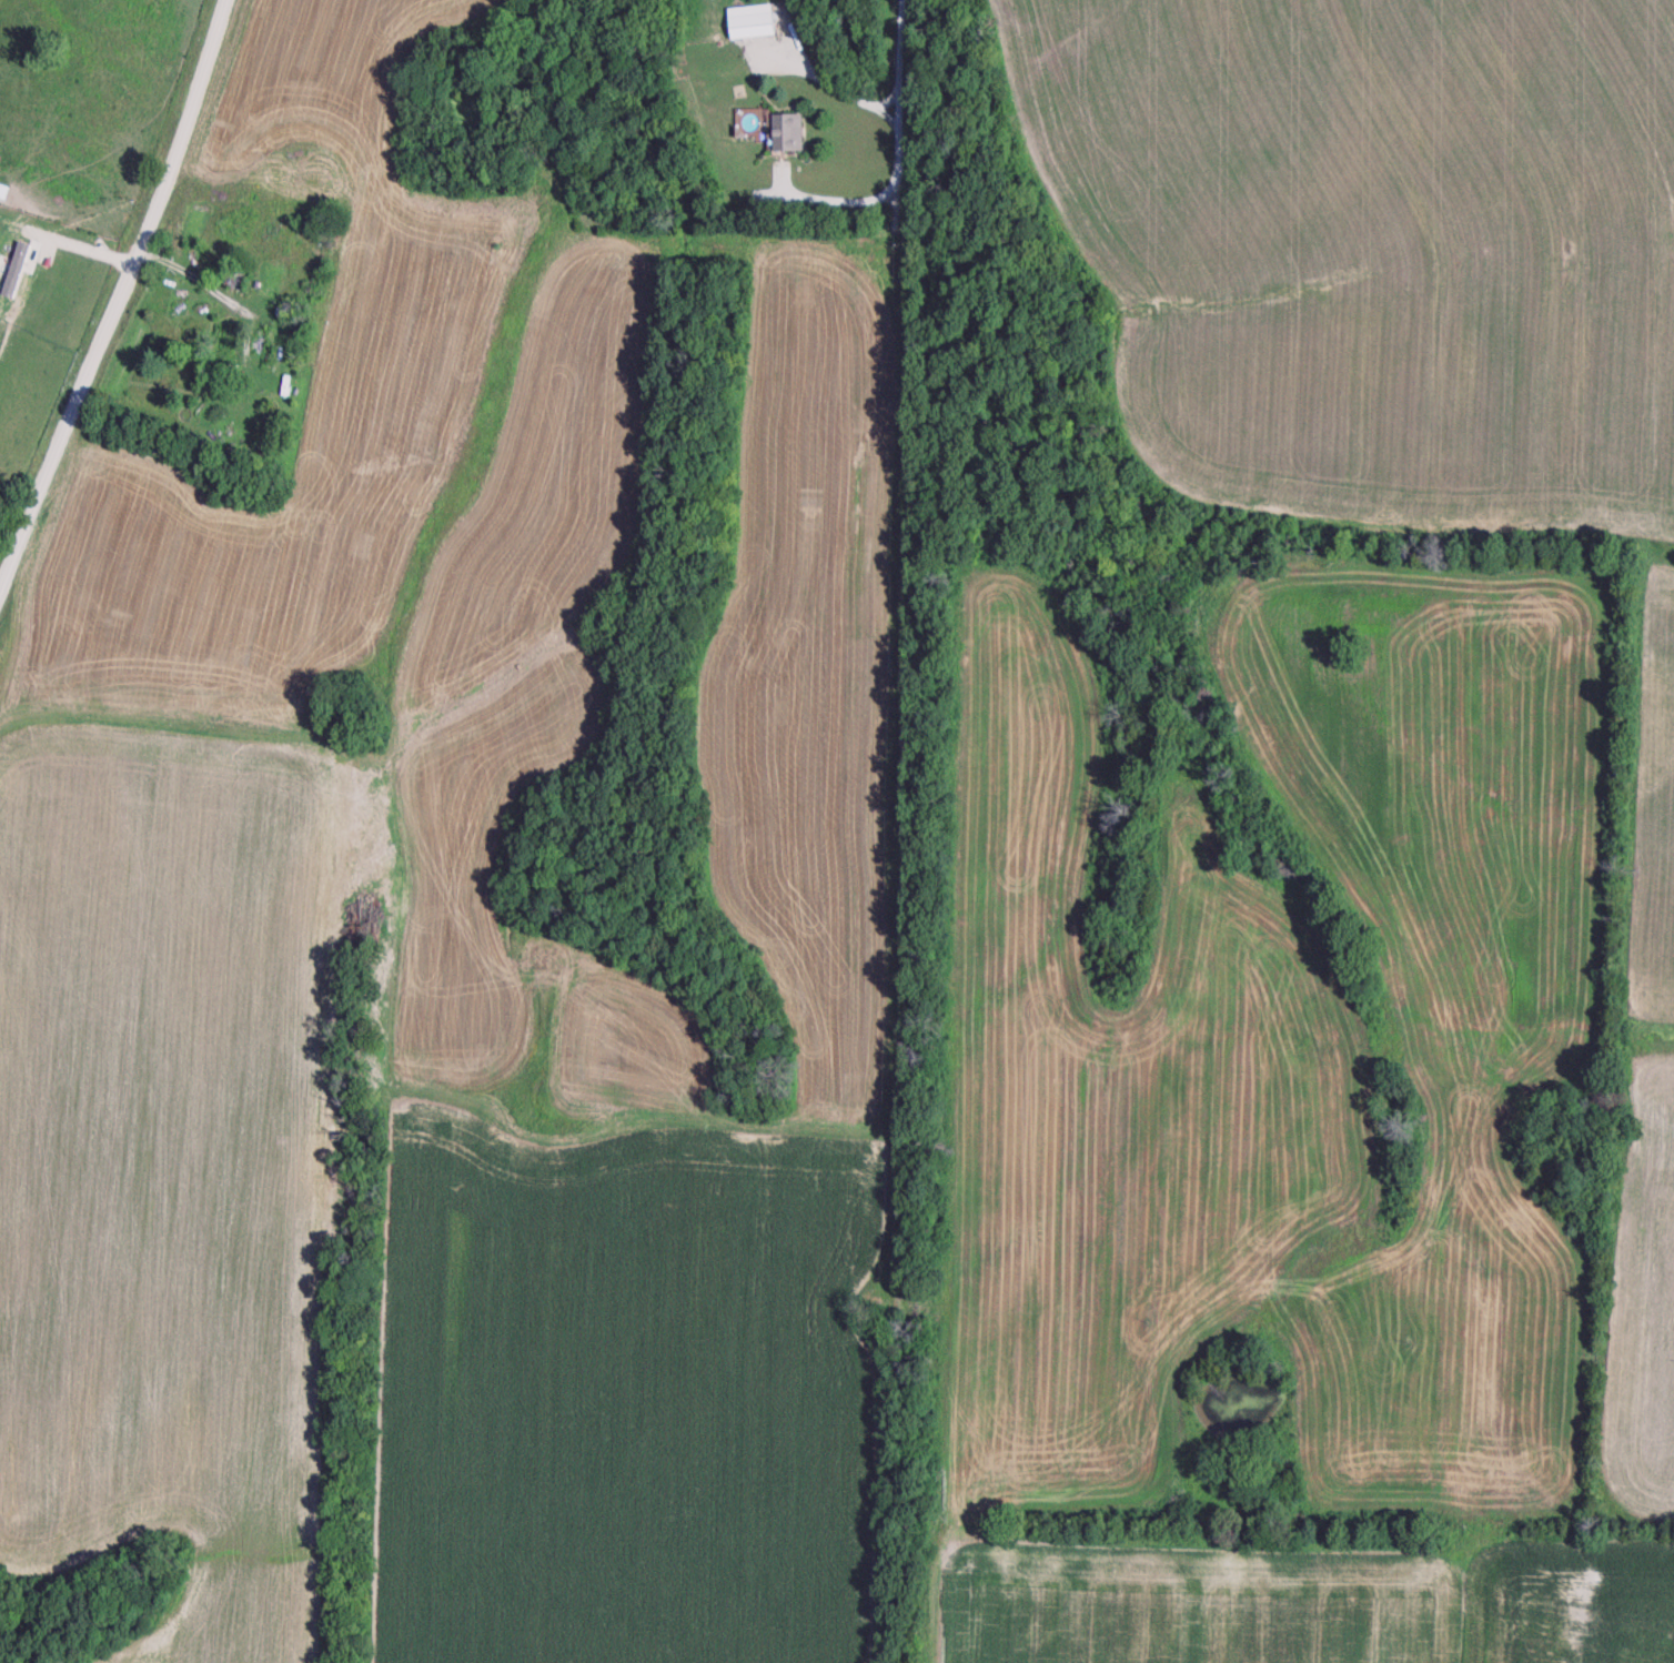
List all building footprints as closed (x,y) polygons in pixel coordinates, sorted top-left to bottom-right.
[(732,43),(777,38),(774,7),(729,11),(732,43)] [(775,117),(775,154),(804,154),(804,117),(775,117)] [(242,293),(247,275),(230,270),(225,287),(242,293)]
